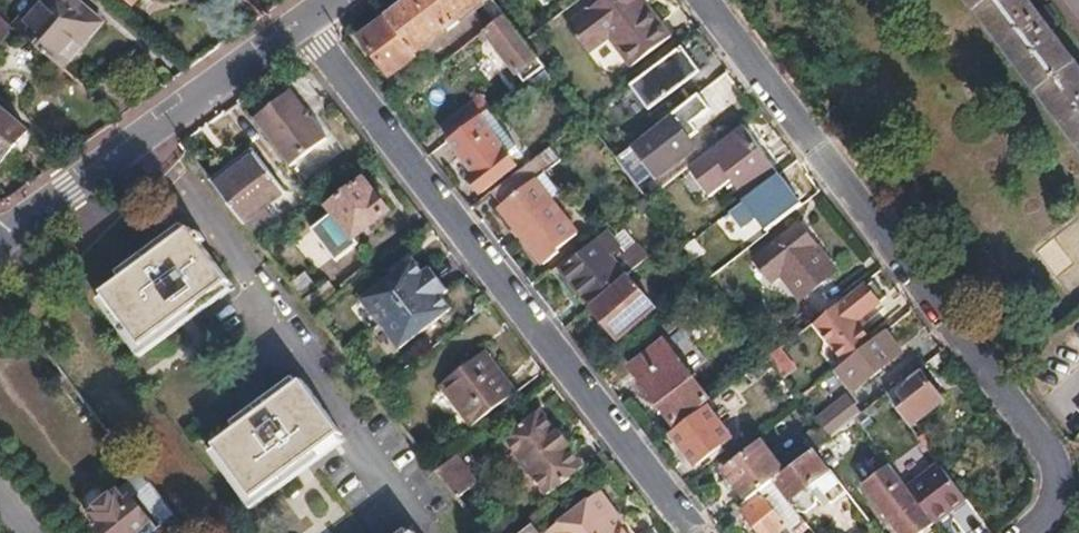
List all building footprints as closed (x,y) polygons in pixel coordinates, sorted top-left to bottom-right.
[(14,24),(16,26),(20,29),(42,3),(39,0),(35,0),(14,24)] [(20,29),(35,43),(56,60),(78,34),(81,37),(92,35),(99,26),(96,18),(75,0),(39,0),(42,3),(20,29)] [(387,17),(416,54),(481,4),(495,22),(504,16),(491,0),(409,0),(387,17)] [(567,24),(588,51),(610,34),(634,64),(672,34),(645,0),(598,0),(567,24)] [(1078,149),(1078,69),(1049,29),(1055,24),(1043,9),(1037,14),(1027,0),(965,0),(1078,149)] [(16,26),(14,24),(0,12),(0,45),(16,26)] [(495,22),(477,36),(484,45),(490,40),(524,82),(544,67),(524,43),(504,16),(495,22)] [(387,17),(360,38),(389,75),(416,54),(387,17)] [(0,45),(0,47),(18,63),(35,43),(20,29),(16,26),(0,45)] [(691,42),(674,56),(682,67),(700,52),(691,42)] [(290,91),(252,118),(289,166),(326,139),(290,91)] [(479,95),(440,126),(450,139),(488,110),(490,108),(479,95)] [(693,96),(631,144),(657,177),(694,148),(681,131),(706,112),(693,96)] [(4,160),(27,131),(0,108),(0,157),(4,160)] [(599,109),(584,120),(608,150),(623,138),(599,109)] [(450,139),(449,140),(474,173),(469,178),(482,193),(514,168),(503,155),(516,145),(488,110),(450,139)] [(742,123),(687,167),(709,195),(730,179),(746,200),(750,196),(778,174),(779,174),(742,123)] [(550,147),(490,193),(545,262),(556,253),(555,250),(576,233),(551,201),(559,194),(543,174),(560,160),(550,147)] [(233,161),(209,180),(243,222),(284,191),(254,153),(238,166),(233,161)] [(631,161),(622,168),(646,198),(655,191),(631,161)] [(318,204),(302,217),(306,222),(327,205),(361,179),(357,173),(318,204)] [(778,174),(750,196),(762,211),(755,217),(768,232),(803,205),(778,174)] [(361,179),(327,205),(306,222),(336,259),(356,243),(352,238),(387,210),(376,195),(374,196),(361,179)] [(799,224),(752,260),(770,282),(780,275),(799,300),(836,272),(799,224)] [(190,228),(102,292),(143,346),(231,282),(190,228)] [(607,234),(561,271),(587,301),(602,288),(606,294),(627,276),(641,264),(630,251),(617,263),(609,254),(618,246),(607,234)] [(694,239),(683,247),(694,261),(704,253),(694,239)] [(413,258),(359,298),(397,347),(451,307),(441,294),(446,290),(429,268),(424,272),(413,258)] [(606,294),(591,307),(619,339),(655,308),(627,276),(606,294)] [(864,283),(813,323),(843,363),(870,343),(856,324),(886,301),(872,283),(867,287),(864,283)] [(843,363),(837,368),(854,389),(903,352),(886,330),(870,343),(843,363)] [(483,348),(438,383),(469,426),(515,391),(483,348)] [(780,348),(769,357),(783,376),(794,367),(780,348)] [(656,349),(631,367),(674,423),(707,397),(674,356),(666,362),(656,349)] [(942,351),(929,361),(937,373),(951,363),(942,351)] [(920,368),(886,394),(910,426),(945,400),(920,368)] [(304,380),(216,445),(255,500),(344,435),(304,380)] [(731,386),(716,398),(722,406),(737,394),(731,386)] [(844,404),(820,423),(830,437),(855,418),(844,404)] [(708,408),(673,435),(696,465),(731,437),(722,426),(728,422),(718,409),(713,414),(708,408)] [(540,409),(503,437),(545,494),(583,466),(567,445),(563,447),(553,433),(556,431),(540,409)] [(830,437),(817,447),(833,469),(841,463),(845,468),(860,457),(857,451),(868,443),(860,432),(864,429),(855,417),(855,418),(830,437)] [(931,427),(918,437),(930,453),(942,443),(931,427)] [(556,431),(553,433),(563,447),(567,445),(570,442),(559,429),(556,431)] [(763,440),(724,469),(748,500),(775,480),(786,471),(763,440)] [(786,471),(775,480),(798,512),(807,512),(817,504),(818,497),(808,485),(814,480),(833,504),(847,493),(814,449),(786,471)] [(454,456),(435,469),(456,496),(474,483),(454,456)] [(90,515),(95,522),(91,526),(96,532),(153,532),(155,531),(131,500),(137,495),(146,488),(123,457),(115,464),(126,478),(125,479),(128,483),(107,501),(104,498),(97,504),(99,507),(90,515)] [(937,462),(906,486),(935,524),(966,501),(937,462)] [(863,484),(900,532),(923,532),(935,524),(906,486),(890,464),(863,484)] [(743,504),(747,510),(745,512),(759,529),(756,531),(756,532),(780,532),(787,528),(791,532),(806,532),(811,529),(798,512),(775,480),(748,500),(743,504)] [(146,488),(137,495),(161,526),(170,519),(146,488)] [(548,527),(553,532),(624,532),(610,515),(614,512),(597,489),(548,527)] [(610,515),(624,532),(630,532),(614,512),(610,515)] [(517,532),(535,532),(529,525),(517,532)]
